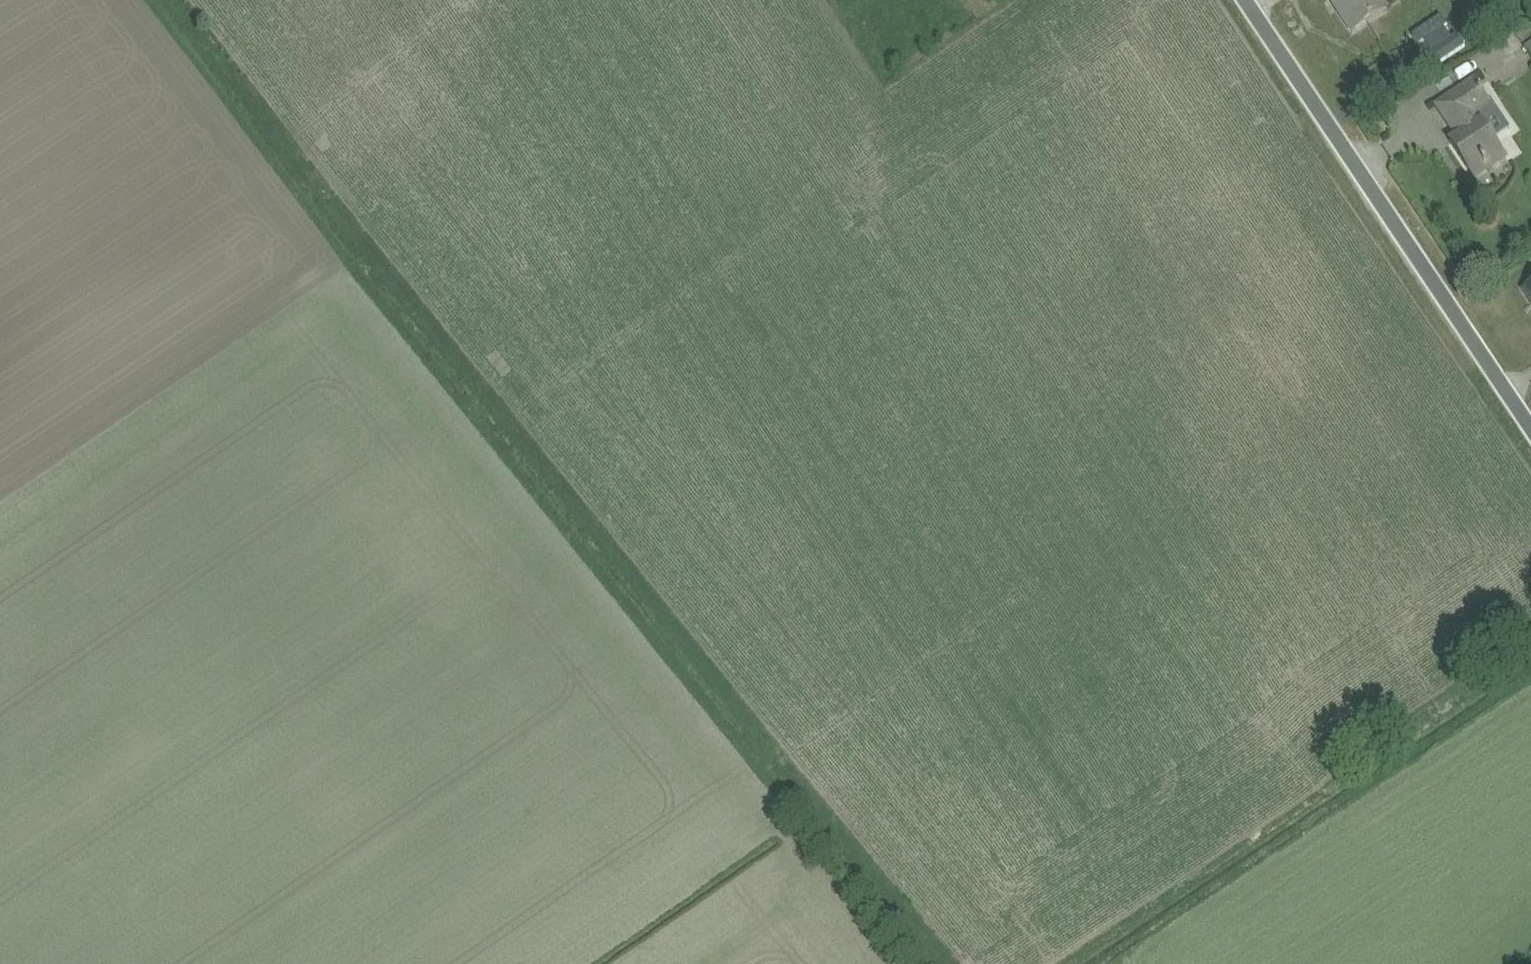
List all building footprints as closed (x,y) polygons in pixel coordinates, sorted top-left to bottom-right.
[(1344,3),(1338,7),(1337,7),(1336,7),(1355,35),(1356,34),(1356,33),(1393,7),(1393,8),(1395,7),(1389,0),(1342,0),(1344,3)] [(1483,163),(1488,170),(1507,157),(1477,113),(1491,104),(1475,81),(1438,106),(1459,138),(1451,143),(1470,171),(1483,163)]
